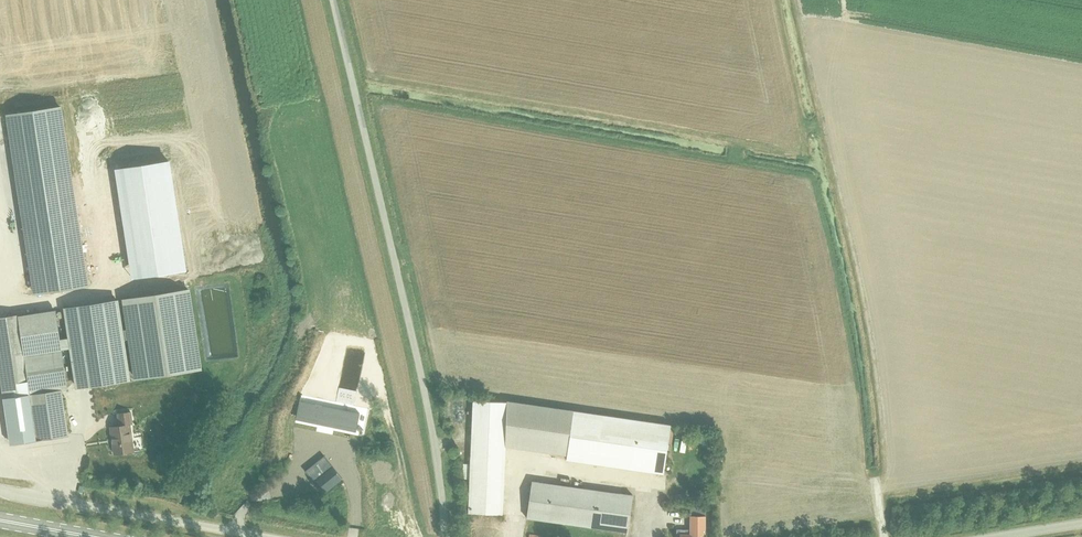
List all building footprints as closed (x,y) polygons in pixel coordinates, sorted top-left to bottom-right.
[(60,105),(7,113),(22,214),(75,206),(60,105)] [(168,161),(115,170),(129,265),(183,257),(168,161)] [(34,293),(87,285),(75,206),(22,214),(34,293)] [(128,329),(122,330),(123,340),(125,340),(130,338),(136,378),(200,368),(188,290),(124,300),(128,329)] [(118,301),(65,309),(69,337),(70,347),(76,386),(129,378),(123,340),(122,330),(118,301)] [(55,310),(18,316),(24,354),(61,348),(70,347),(69,337),(59,339),(55,310)] [(0,319),(0,358),(24,354),(18,316),(0,319)] [(61,348),(24,354),(30,394),(61,389),(67,389),(61,348)] [(0,358),(0,374),(4,398),(30,394),(24,354),(0,358)] [(30,394),(4,398),(10,442),(20,440),(68,433),(61,389),(30,394)] [(467,513),(502,515),(505,444),(507,415),(507,401),(474,400),(467,513)] [(299,401),(296,416),(356,428),(357,427),(360,413),(300,401),(299,401)] [(505,444),(565,455),(573,411),(507,401),(507,415),(505,444)] [(574,411),(567,458),(662,474),(669,425),(574,411)] [(114,454),(133,451),(129,424),(132,424),(130,412),(117,413),(119,425),(110,427),(114,454)] [(324,455),(305,471),(308,475),(313,481),(323,493),(342,478),(324,456),(324,455)] [(632,495),(532,481),(527,518),(627,532),(632,495)] [(676,529),(676,536),(705,536),(705,534),(705,516),(705,507),(690,507),(690,515),(689,529),(677,529),(676,529)]
